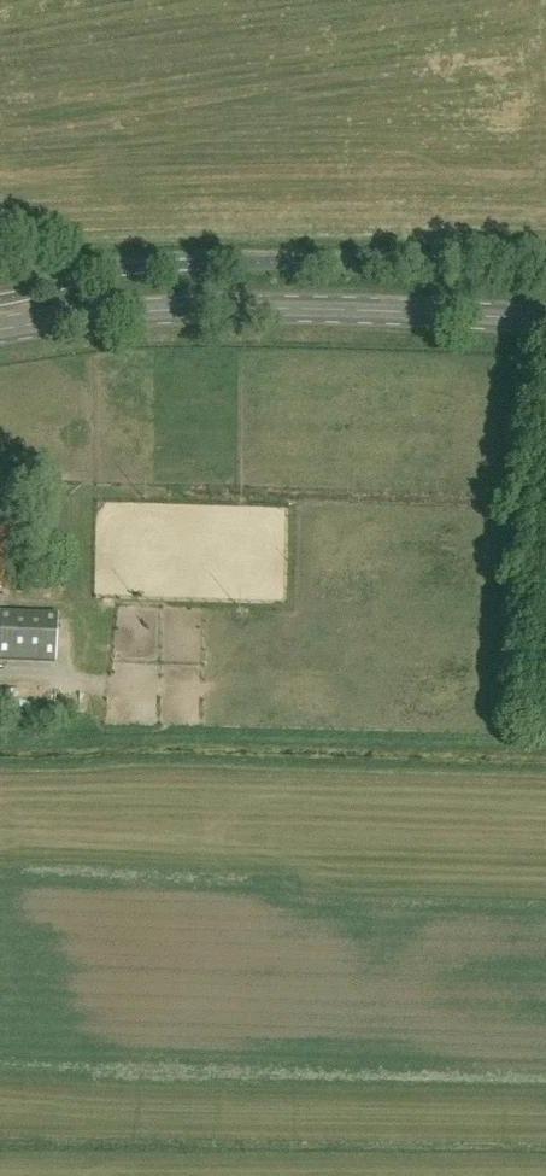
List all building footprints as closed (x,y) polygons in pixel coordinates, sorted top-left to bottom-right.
[(16,533),(0,532),(0,595),(10,596),(16,533)] [(57,614),(0,611),(0,659),(55,661),(57,614)]
